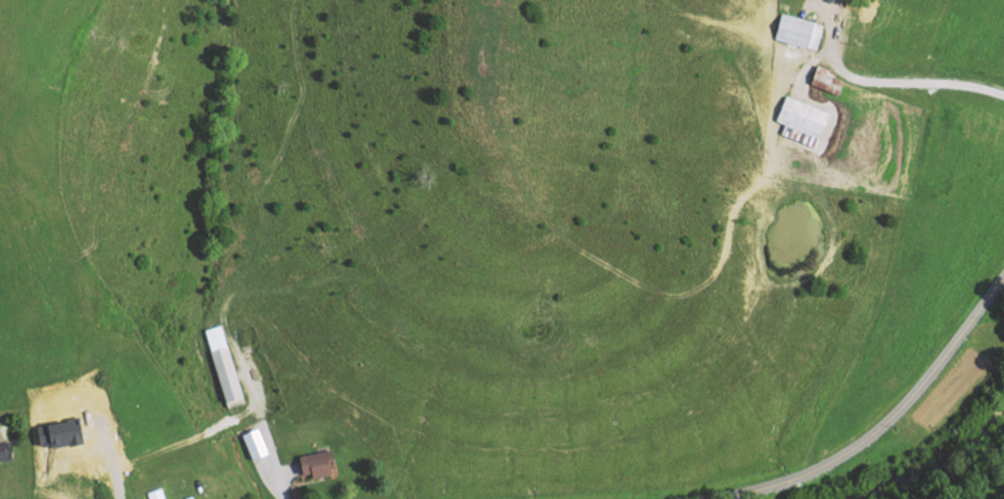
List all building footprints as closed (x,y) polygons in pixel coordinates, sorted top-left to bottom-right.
[(822,24),(815,50),(774,38),(781,13),(822,24)] [(816,65),(835,72),(833,76),(842,79),(837,94),(809,84),(816,65)] [(829,114),(814,148),(780,134),(784,124),(776,120),(786,96),(829,114)] [(229,351),(244,402),(229,406),(214,355),(229,351)] [(257,428),(267,453),(254,459),(243,433),(257,428)] [(12,460),(12,441),(0,441),(0,460),(12,460)] [(297,456),(300,469),(302,476),(311,474),(312,478),(329,474),(328,469),(335,468),(331,448),(297,456)]
